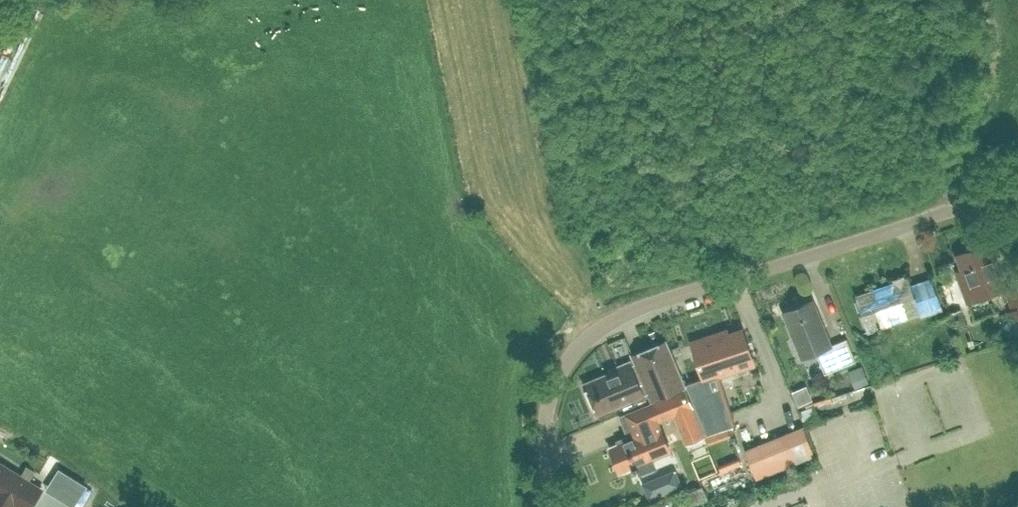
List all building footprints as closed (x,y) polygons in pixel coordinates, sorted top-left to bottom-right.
[(965,301),(1002,288),(1000,283),(987,243),(955,254),(961,270),(955,272),(963,295),(965,301)] [(911,287),(907,277),(856,295),(867,328),(919,311),(920,314),(939,307),(930,280),(911,287)] [(1011,310),(1006,312),(1015,335),(1017,334),(1017,281),(1003,285),(1011,310)] [(830,344),(816,308),(812,298),(782,310),(801,357),(816,351),(824,372),(854,360),(846,338),(830,344)] [(949,311),(954,325),(965,321),(960,308),(949,311)] [(722,337),(720,333),(692,342),(702,378),(716,374),(717,377),(754,365),(743,331),(722,337)] [(651,400),(684,387),(666,341),(632,355),(635,362),(584,382),(596,412),(648,392),(651,400)] [(854,387),(868,381),(862,364),(847,370),(854,387)] [(713,403),(705,380),(691,385),(707,433),(727,426),(718,402),(713,403)] [(798,405),(812,399),(807,386),(793,392),(798,405)] [(685,389),(621,415),(630,437),(611,445),(621,470),(635,464),(639,473),(655,467),(651,457),(669,450),(657,420),(674,413),(685,441),(703,434),(685,389)] [(805,427),(820,420),(813,404),(798,410),(805,427)] [(756,477),(782,467),(810,456),(813,455),(802,429),(772,441),(746,451),(756,477)] [(721,472),(741,464),(738,456),(718,465),(721,472)] [(15,506),(17,506),(29,506),(40,488),(28,481),(35,470),(26,464),(20,475),(0,463),(0,506),(14,506),(15,506)] [(683,486),(675,468),(641,482),(648,499),(683,486)] [(689,506),(704,500),(699,485),(683,492),(689,506)]
